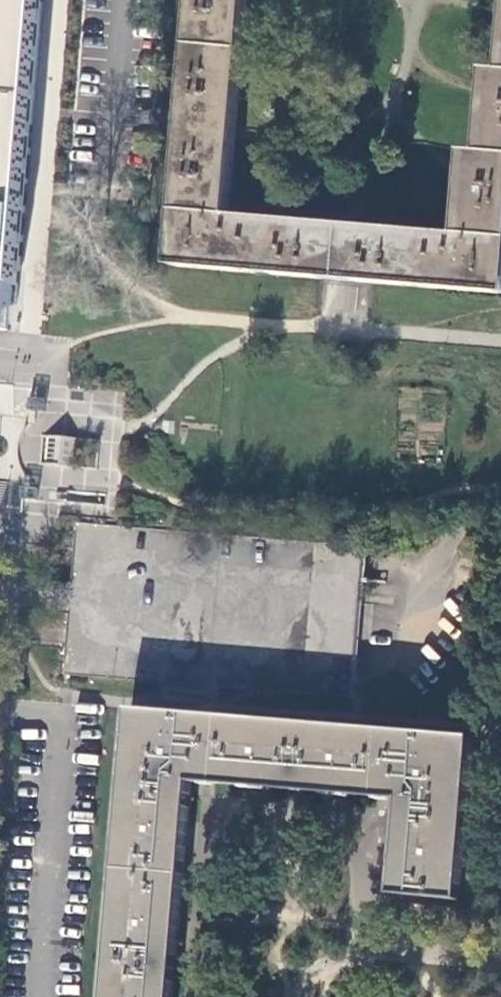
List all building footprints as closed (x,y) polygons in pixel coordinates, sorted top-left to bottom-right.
[(9,328),(39,0),(0,0),(0,327),(9,328)] [(500,72),(483,71),(476,154),(461,153),(454,234),(228,216),(247,0),(192,0),(169,266),(500,293),(500,57),(500,72)] [(42,400),(32,399),(31,412),(36,412),(47,413),(48,401),(42,400)] [(41,489),(25,488),(24,500),(32,501),(40,501),(41,489)] [(316,537),(311,560),(323,562),(321,571),(334,573),(332,585),(355,590),(364,548),(316,537)] [(108,996),(173,996),(191,780),(402,798),(395,893),(460,898),(473,736),(132,709),(108,996)]
